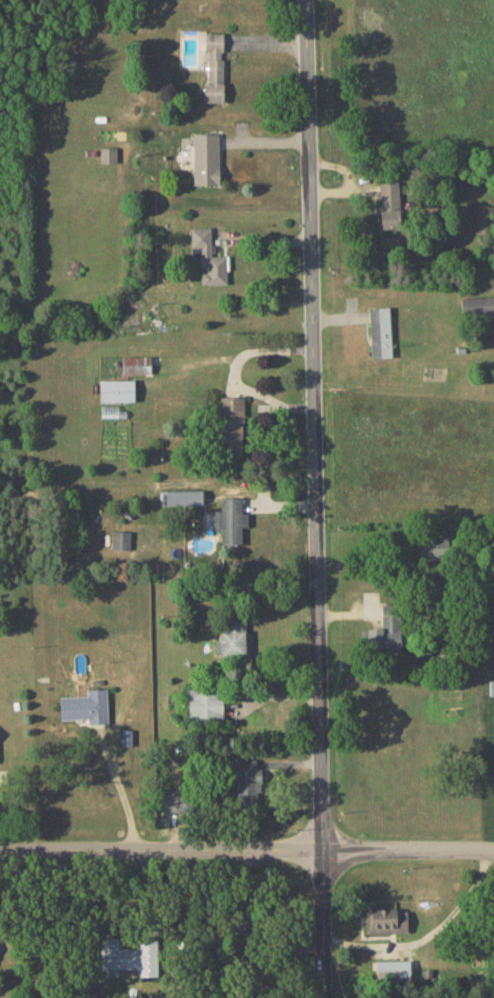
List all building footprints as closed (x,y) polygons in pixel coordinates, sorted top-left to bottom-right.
[(223,102),(223,33),(205,32),(204,50),(208,50),(207,82),(203,82),(203,102),(223,102)] [(193,184),(218,184),(218,133),(193,133),(193,184)] [(100,163),(117,162),(116,147),(99,147),(100,163)] [(379,182),(380,228),(399,228),(398,182),(379,182)] [(492,205),(475,205),(476,228),(493,228),(492,205)] [(190,227),(191,256),(200,256),(200,265),(203,264),(203,284),(227,284),(226,255),(211,255),(210,227),(190,227)] [(461,297),(462,315),(493,314),(493,296),(461,297)] [(369,307),(370,357),(391,357),(390,307),(369,307)] [(122,356),(123,374),(151,373),(151,356),(122,356)] [(100,402),(135,401),(134,379),(99,380),(100,402)] [(243,396),(220,397),(221,455),(245,455),(243,396)] [(202,489),(166,490),(166,504),(202,504),(202,489)] [(248,526),(248,513),(242,513),(241,497),(220,497),(221,510),(212,510),(212,529),(220,528),(221,545),(242,545),(241,526),(248,526)] [(130,550),(130,531),(112,531),(111,550),(130,550)] [(419,538),(420,559),(449,558),(448,537),(419,538)] [(223,654),(251,653),(250,631),(245,631),(245,617),(222,618),(223,654)] [(383,627),(368,628),(368,653),(400,653),(400,632),(383,632),(383,627)] [(189,720),(223,720),(223,696),(216,696),(216,687),(188,687),(189,720)] [(87,695),(59,696),(60,719),(88,718),(88,723),(108,723),(107,688),(87,689),(87,695)] [(256,759),(234,759),(235,803),(260,802),(259,769),(256,769),(256,759)] [(186,794),(168,794),(168,809),(186,810),(186,794)] [(374,909),(374,903),(365,903),(366,933),(407,932),(407,909),(374,909)] [(157,939),(138,939),(138,947),(119,948),(118,937),(98,938),(99,969),(137,968),(137,976),(157,976),(157,939)] [(410,959),(376,960),(377,980),(410,980),(410,959)]
